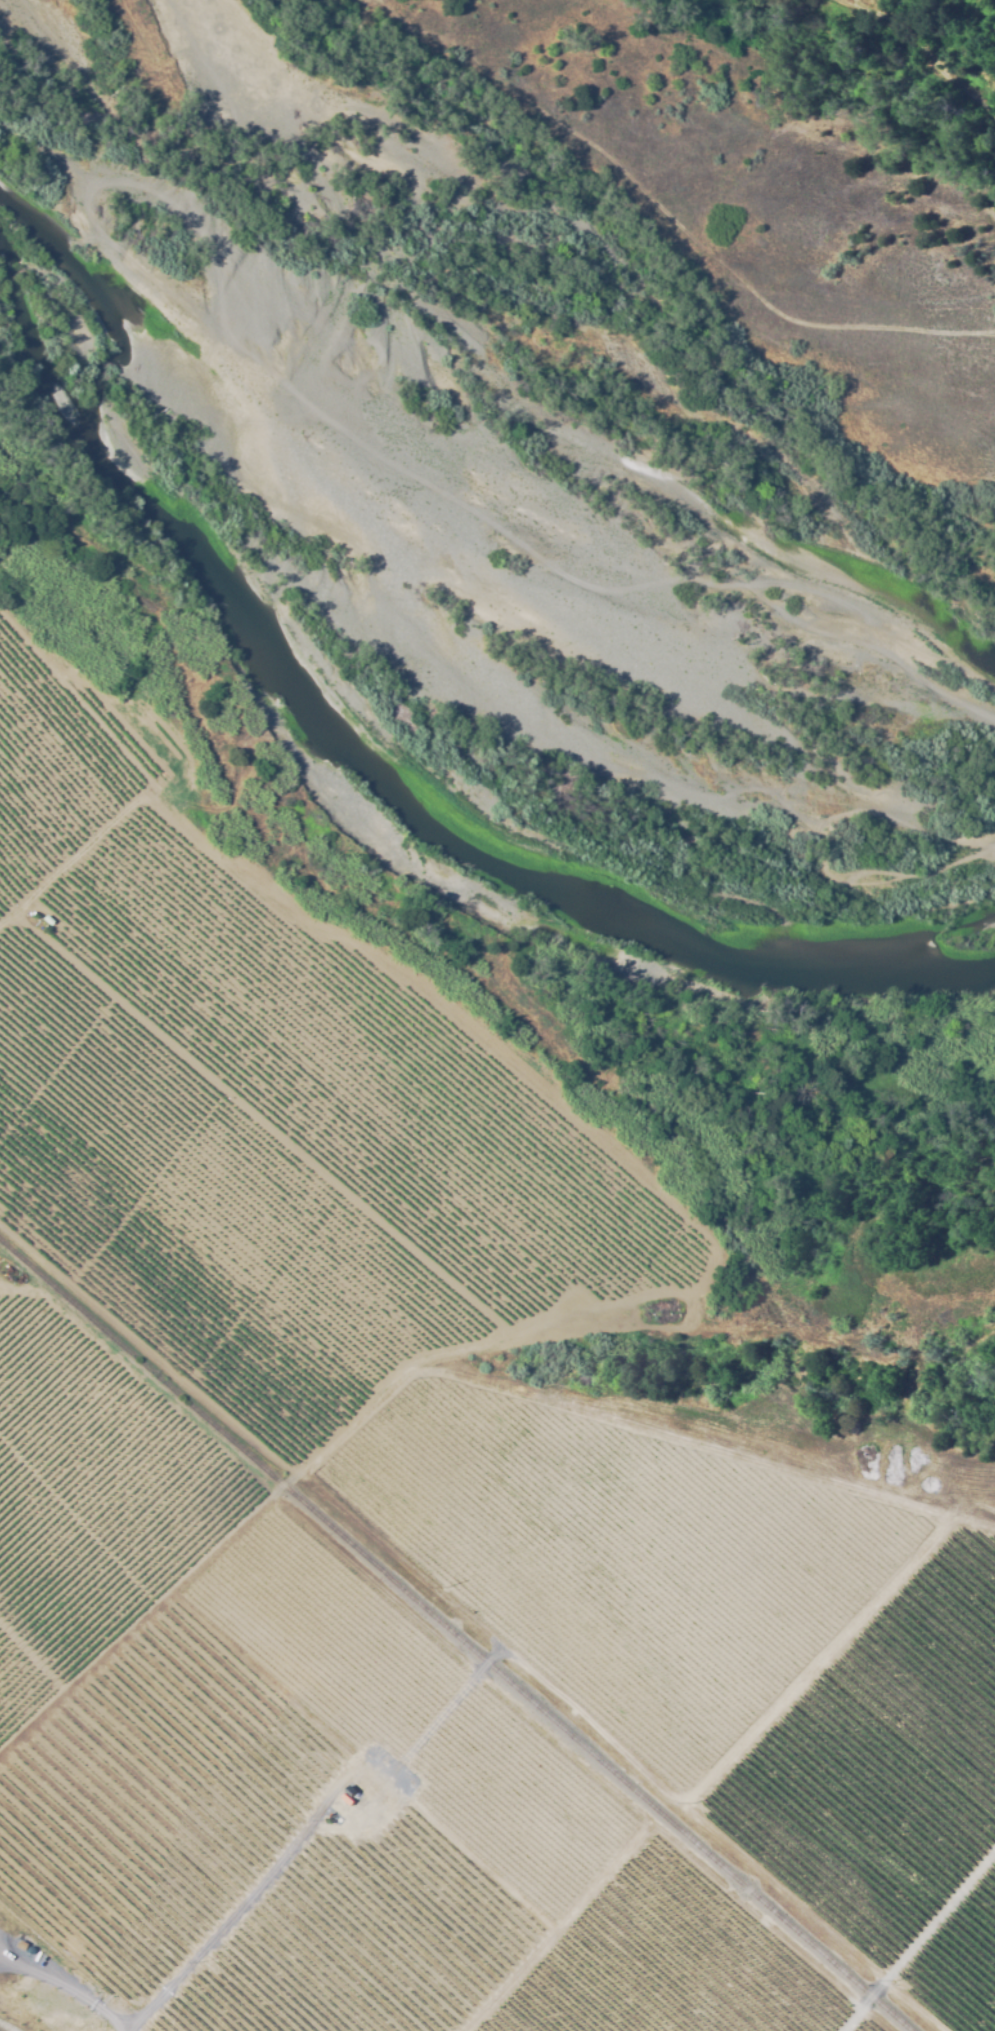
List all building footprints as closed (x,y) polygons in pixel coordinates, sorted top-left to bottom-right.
[(52,920),(48,924),(40,918),(44,913),(52,920)]
